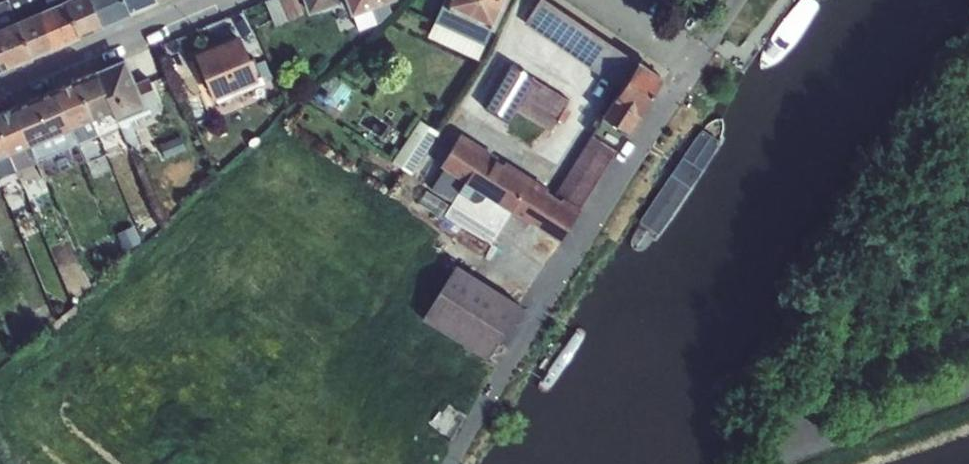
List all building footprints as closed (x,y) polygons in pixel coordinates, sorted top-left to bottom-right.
[(0,2),(0,28),(17,21),(9,0),(5,0),(0,2)] [(17,21),(38,11),(35,0),(9,0),(17,21)] [(64,0),(35,0),(38,11),(64,0)] [(54,46),(79,35),(64,0),(38,11),(54,46)] [(79,35),(102,25),(91,0),(64,0),(79,35)] [(102,25),(129,13),(124,0),(91,0),(102,25)] [(129,13),(157,1),(157,0),(124,0),(129,13)] [(324,5),(322,0),(266,0),(265,1),(275,25),(324,5)] [(353,13),(387,0),(348,0),(353,13)] [(387,0),(353,13),(358,26),(374,20),(373,17),(391,10),(387,0)] [(493,28),(505,0),(445,0),(443,4),(493,28)] [(525,23),(622,87),(639,62),(548,0),(539,0),(525,23)] [(485,43),(493,28),(443,4),(436,20),(430,33),(480,56),(485,43)] [(17,21),(32,56),(54,46),(38,11),(17,21)] [(10,65),(32,56),(17,21),(0,28),(0,43),(10,65)] [(194,53),(213,98),(215,97),(258,79),(257,76),(240,34),(194,53)] [(10,65),(0,43),(0,69),(10,65)] [(113,109),(116,116),(144,104),(135,83),(125,59),(98,72),(113,109)] [(639,62),(622,87),(604,115),(629,131),(662,78),(639,62)] [(517,68),(492,110),(509,120),(520,104),(541,116),(537,121),(552,129),(569,100),(535,78),(517,68)] [(95,116),(113,109),(98,72),(78,80),(95,116)] [(258,79),(215,97),(217,102),(265,82),(261,75),(257,76),(258,79)] [(135,83),(144,104),(116,116),(120,125),(126,142),(128,148),(139,143),(131,120),(161,108),(149,77),(135,83)] [(93,117),(95,116),(78,80),(56,89),(74,125),(93,117)] [(52,135),(72,126),(74,125),(56,89),(35,98),(52,135)] [(32,143),(35,142),(51,135),(52,135),(35,98),(15,106),(32,143)] [(207,103),(196,108),(203,125),(214,120),(207,103)] [(9,153),(32,143),(15,106),(0,112),(0,132),(8,153),(9,153)] [(120,125),(116,116),(113,109),(95,116),(93,117),(106,150),(126,142),(120,125)] [(629,131),(604,115),(593,135),(617,149),(629,131)] [(86,162),(106,150),(93,117),(74,125),(72,126),(79,142),(86,162)] [(392,161),(411,174),(439,132),(420,119),(392,161)] [(69,147),(79,142),(72,126),(52,135),(51,135),(58,152),(69,147)] [(8,153),(0,132),(0,157),(8,153)] [(562,199),(555,194),(549,190),(550,188),(461,133),(439,169),(463,185),(450,206),(465,216),(495,235),(496,236),(510,214),(557,244),(580,208),(563,197),(562,199)] [(35,142),(43,157),(58,152),(51,135),(35,142)] [(181,135),(159,144),(164,157),(186,148),(181,135)] [(580,208),(617,149),(593,135),(555,194),(562,199),(563,197),(580,208)] [(49,172),(43,157),(35,142),(32,143),(9,153),(16,170),(30,164),(36,178),(49,172)] [(78,166),(86,162),(79,142),(69,147),(78,166)] [(49,172),(78,166),(69,147),(58,152),(43,157),(49,172)] [(0,157),(0,186),(9,205),(18,200),(6,174),(16,170),(9,153),(8,153),(0,157)] [(465,216),(450,206),(451,203),(437,194),(423,217),(436,225),(443,213),(460,224),(465,216)] [(488,248),(495,235),(465,216),(460,224),(457,229),(488,248)] [(57,260),(66,280),(81,274),(72,254),(57,260)] [(457,264),(423,318),(486,358),(520,304),(457,264)]
